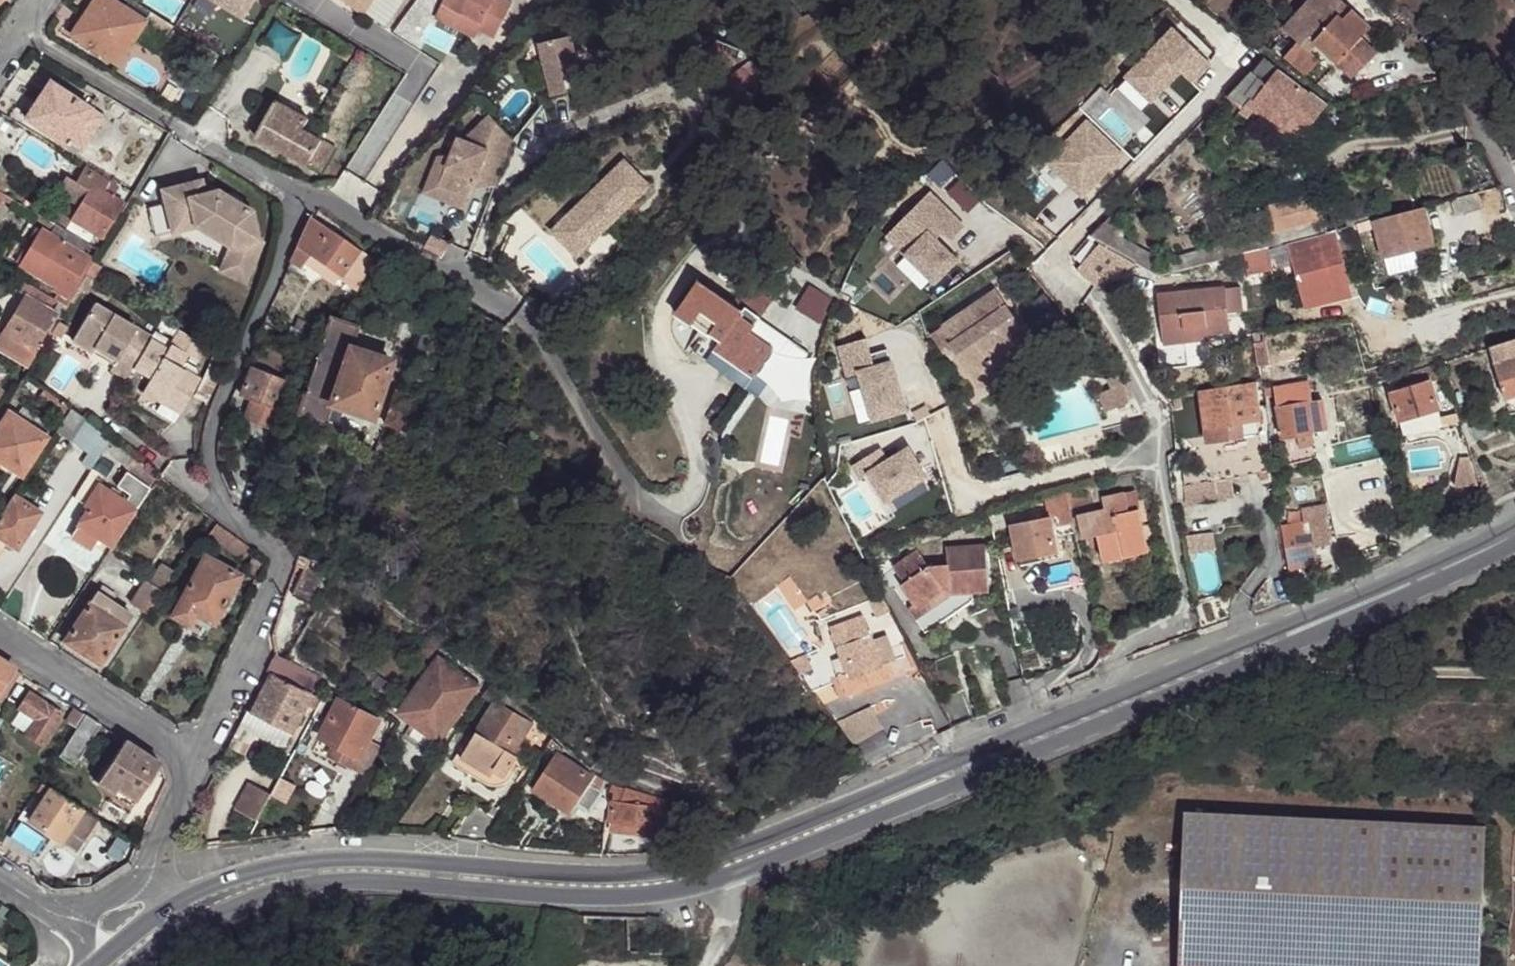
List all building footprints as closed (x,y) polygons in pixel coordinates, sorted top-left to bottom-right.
[(74,36),(119,64),(147,22),(113,0),(97,0),(74,36)] [(243,19),(255,0),(211,0),(243,19)] [(360,22),(368,10),(353,0),(329,0),(360,22)] [(368,10),(376,0),(353,0),(368,10)] [(439,12),(479,31),(494,39),(513,3),(507,0),(445,0),(439,12)] [(1284,58),(1299,42),(1327,8),(1319,0),(1318,0),(1271,51),(1282,60),(1284,58)] [(1348,8),(1339,17),(1362,38),(1370,29),(1348,8)] [(435,20),(474,40),(479,31),(439,12),(435,20)] [(1305,77),(1320,61),(1316,57),(1321,50),(1352,79),(1377,55),(1362,38),(1339,17),(1337,19),(1331,13),(1309,37),(1314,42),(1307,49),(1299,42),(1284,58),(1305,77)] [(573,41),(540,50),(553,101),(569,98),(565,84),(582,80),(573,41)] [(1281,132),(1292,118),(1308,131),(1328,106),(1311,92),(1309,93),(1264,59),(1249,78),(1248,77),(1227,98),(1242,111),(1246,105),(1281,132)] [(50,81),(37,100),(46,105),(33,124),(66,146),(69,141),(82,150),(104,116),(50,81)] [(569,98),(553,101),(558,121),(573,116),(569,98)] [(37,100),(25,118),(33,124),(46,105),(37,100)] [(277,103),(257,138),(322,173),(335,149),(302,130),(308,120),(277,103)] [(453,155),(438,189),(468,201),(473,190),(479,177),(498,185),(506,165),(515,144),(491,118),(470,139),(468,144),(459,139),(453,155)] [(1281,132),(1297,145),(1308,131),(1292,118),(1281,132)] [(439,157),(423,196),(463,214),(468,201),(438,189),(453,155),(439,157)] [(584,202),(608,226),(649,187),(625,162),(584,202)] [(80,204),(72,219),(66,227),(89,242),(93,234),(101,239),(124,202),(114,196),(121,185),(86,165),(77,180),(67,174),(59,187),(66,192),(64,194),(80,204)] [(479,177),(473,190),(496,190),(498,185),(479,177)] [(149,208),(156,238),(196,227),(230,248),(220,271),(245,282),(263,243),(259,241),(252,211),(243,207),(236,209),(227,203),(225,195),(217,190),(204,193),(201,180),(162,190),(165,204),(149,208)] [(1478,192),(1450,200),(1455,216),(1482,208),(1478,192)] [(931,193),(889,234),(936,282),(957,260),(937,240),(931,234),(938,226),(944,232),(952,240),(965,227),(931,193)] [(1324,218),(1317,193),(1265,207),(1271,234),(1261,237),(1264,249),(1327,232),(1324,218)] [(227,203),(236,209),(243,207),(225,195),(227,203)] [(554,232),(577,256),(608,226),(584,202),(554,232)] [(1377,227),(1384,256),(1414,249),(1432,244),(1423,207),(1360,224),(1362,231),(1377,227)] [(60,212),(55,220),(66,227),(72,219),(60,212)] [(300,269),(302,265),(310,253),(343,276),(357,286),(373,259),(360,251),(313,218),(298,247),(290,263),(300,269)] [(1090,237),(1100,243),(1136,265),(1158,277),(1226,259),(1223,246),(1164,261),(1121,237),(1127,226),(1110,218),(1090,237)] [(20,265),(19,266),(55,288),(53,290),(58,294),(55,300),(58,303),(67,307),(86,276),(86,275),(93,263),(95,261),(83,254),(89,244),(56,225),(51,234),(41,229),(40,230),(20,265)] [(938,226),(931,234),(937,240),(944,232),(938,226)] [(15,263),(20,265),(40,230),(35,228),(15,263)] [(1353,297),(1334,233),(1288,244),(1302,301),(1332,293),(1334,302),(1353,297)] [(1095,287),(1136,265),(1100,243),(1076,271),(1095,287)] [(1272,271),(1268,249),(1244,255),(1248,276),(1272,271)] [(1414,249),(1384,256),(1387,265),(1416,257),(1414,249)] [(302,265),(335,287),(343,276),(310,253),(302,265)] [(86,275),(94,280),(101,268),(93,263),(86,275)] [(699,281),(676,314),(706,335),(694,351),(746,387),(773,347),(751,333),(756,326),(741,316),(743,312),(699,281)] [(26,297),(4,332),(34,349),(26,362),(31,366),(38,354),(67,307),(58,303),(53,312),(43,306),(49,297),(24,282),(18,293),(26,297)] [(1242,311),(1240,287),(1159,295),(1163,338),(1206,333),(1229,331),(1227,313),(1242,311)] [(1031,342),(996,289),(942,327),(953,343),(950,344),(976,381),(1031,342)] [(95,302),(74,338),(94,350),(116,362),(110,372),(126,382),(134,369),(151,339),(153,335),(95,302)] [(227,310),(218,327),(228,332),(237,315),(227,310)] [(331,317),(324,338),(349,346),(351,347),(358,326),(331,317)] [(429,321),(411,374),(427,380),(445,327),(429,321)] [(756,326),(751,333),(773,347),(778,340),(756,326)] [(151,339),(134,369),(151,379),(143,393),(165,405),(168,399),(184,408),(195,390),(188,386),(194,375),(181,368),(188,356),(199,362),(208,346),(180,329),(169,349),(151,339)] [(26,362),(34,349),(4,332),(0,340),(0,347),(26,362)] [(1206,333),(1163,338),(1164,344),(1207,340),(1206,333)] [(69,347),(89,359),(94,350),(74,338),(69,347)] [(372,418),(391,361),(351,347),(349,346),(324,338),(304,395),(330,404),(332,404),(372,418)] [(1514,394),(1514,340),(1491,348),(1506,397),(1514,394)] [(252,367),(241,395),(253,399),(249,408),(257,412),(254,421),(271,428),(289,382),(252,367)] [(1387,380),(1399,420),(1439,409),(1427,368),(1387,380)] [(188,386),(195,390),(201,379),(194,375),(188,386)] [(1129,402),(1129,401),(1122,386),(1117,375),(1107,380),(1111,389),(1098,395),(1105,412),(1129,402)] [(1308,381),(1274,386),(1282,438),(1296,436),(1298,447),(1314,444),(1306,401),(1312,400),(1308,381)] [(1260,428),(1253,382),(1200,390),(1208,442),(1230,439),(1229,433),(1260,428)] [(1129,401),(1135,398),(1128,383),(1122,386),(1129,401)] [(45,388),(38,399),(64,417),(71,407),(45,388)] [(396,390),(385,425),(400,430),(412,395),(396,390)] [(325,424),(332,404),(330,404),(304,395),(297,415),(325,424)] [(412,395),(400,430),(416,434),(427,400),(412,395)] [(165,405),(180,415),(184,408),(168,399),(165,405)] [(64,417),(60,424),(77,434),(71,442),(88,455),(97,461),(105,450),(112,439),(71,407),(64,417)] [(249,408),(245,417),(254,421),(257,412),(249,408)] [(0,426),(0,461),(0,462),(22,475),(47,437),(9,413),(0,426)] [(60,424),(54,432),(71,442),(77,434),(60,424)] [(151,484),(158,475),(113,439),(106,450),(151,484)] [(83,461),(92,469),(97,461),(88,455),(83,461)] [(94,469),(76,498),(90,507),(78,526),(92,536),(112,548),(137,509),(133,506),(147,484),(128,471),(118,486),(131,495),(126,502),(120,498),(123,493),(114,487),(111,492),(100,485),(103,481),(97,477),(99,473),(94,469)] [(1267,472),(1259,473),(1260,481),(1268,479),(1267,472)] [(1187,506),(1235,497),(1231,478),(1183,487),(1187,506)] [(133,506),(137,509),(151,487),(147,484),(133,506)] [(1089,486),(1066,491),(1070,507),(1093,501),(1089,486)] [(1044,497),(1048,517),(1049,517),(1050,518),(1056,517),(1058,526),(1074,523),(1070,507),(1066,491),(1044,497)] [(1135,491),(1124,493),(1128,512),(1139,510),(1135,491)] [(1121,551),(1147,545),(1139,510),(1128,512),(1124,493),(1103,498),(1106,510),(1078,516),(1083,538),(1098,534),(1104,561),(1122,556),(1121,551)] [(0,516),(0,551),(1,551),(6,543),(18,551),(43,513),(14,495),(0,516)] [(1018,560),(1057,552),(1050,518),(1049,517),(1048,517),(1011,524),(1018,560)] [(209,534),(228,549),(237,537),(218,522),(209,534)] [(1310,522),(1281,526),(1289,571),(1317,566),(1310,522)] [(85,546),(92,536),(78,526),(71,537),(85,546)] [(243,560),(252,548),(237,537),(228,549),(243,560)] [(909,610),(925,634),(973,601),(973,593),(989,591),(985,545),(946,549),(947,565),(929,567),(918,551),(894,568),(904,583),(900,586),(914,607),(909,610)] [(1148,551),(1147,545),(1121,551),(1122,556),(1148,551)] [(205,555),(172,616),(191,626),(196,616),(203,619),(210,609),(220,614),(241,575),(205,555)] [(307,570),(294,596),(316,606),(332,579),(310,567),(312,561),(312,559),(302,555),(299,556),(296,563),(299,566),(307,570)] [(245,574),(261,581),(267,567),(251,561),(245,574)] [(145,580),(130,604),(146,615),(174,570),(162,563),(150,583),(145,580)] [(807,602),(808,601),(790,577),(778,586),(795,610),(807,602)] [(89,603),(64,642),(100,665),(125,627),(132,617),(112,603),(117,596),(102,586),(97,594),(96,593),(89,603)] [(817,595),(808,601),(807,602),(813,610),(823,603),(817,595)] [(891,611),(883,595),(870,600),(878,616),(891,611)] [(220,614),(210,609),(203,619),(214,625),(220,614)] [(840,677),(847,695),(893,677),(891,671),(893,671),(890,662),(896,660),(887,636),(872,642),(862,616),(830,628),(842,658),(848,674),(840,677)] [(432,659),(440,646),(427,637),(419,652),(432,659)] [(802,674),(812,669),(805,655),(792,660),(802,674)] [(313,694),(321,677),(294,663),(287,661),(276,656),(268,672),(272,674),(313,694)] [(440,658),(399,714),(415,726),(439,743),(479,686),(440,658)] [(833,661),(840,677),(848,674),(842,658),(833,661)] [(3,702),(22,673),(0,659),(0,701),(3,702)] [(263,693),(252,714),(293,734),(309,702),(319,708),(324,700),(313,694),(272,674),(263,693)] [(513,701),(492,685),(483,697),(495,705),(465,756),(495,774),(496,772),(506,778),(510,772),(515,775),(518,769),(513,767),(518,758),(514,755),(519,747),(535,720),(513,701)] [(938,699),(952,728),(975,719),(964,690),(938,699)] [(30,694),(19,709),(36,720),(27,734),(43,745),(62,714),(30,694)] [(339,699),(319,738),(334,745),(329,756),(343,762),(348,752),(361,760),(356,770),(367,775),(383,747),(370,741),(381,721),(339,699)] [(882,729),(871,707),(837,722),(854,744),(882,729)] [(77,729),(86,715),(77,708),(67,723),(77,729)] [(10,724),(27,734),(36,720),(19,709),(10,724)] [(77,729),(59,757),(75,767),(102,725),(86,715),(77,729)] [(245,717),(229,748),(240,753),(246,742),(249,744),(260,724),(245,717)] [(410,734),(433,751),(439,743),(415,726),(410,734)] [(125,740),(101,778),(118,789),(113,798),(131,810),(133,807),(136,801),(161,763),(125,740)] [(547,748),(557,753),(562,756),(564,752),(552,740),(547,748)] [(519,747),(514,755),(518,758),(523,750),(519,747)] [(348,752),(343,762),(356,770),(361,760),(348,752)] [(557,753),(533,790),(570,814),(578,804),(589,785),(594,777),(562,756),(557,753)] [(495,774),(465,756),(462,760),(492,778),(495,774)] [(492,778),(462,760),(457,768),(488,786),(495,788),(500,787),(508,783),(511,781),(515,775),(510,772),(506,778),(496,772),(495,774),(492,778)] [(602,792),(604,793),(606,781),(597,774),(594,777),(589,785),(602,792)] [(95,787),(113,798),(118,789),(101,778),(95,787)] [(45,797),(29,822),(62,844),(69,832),(84,842),(98,820),(42,782),(36,791),(45,797)] [(250,784),(235,810),(257,822),(272,795),(250,784)] [(578,804),(590,811),(602,792),(589,785),(578,804)] [(614,793),(612,802),(621,803),(625,788),(612,785),(610,792),(614,793)] [(612,802),(610,821),(611,822),(636,825),(663,828),(665,809),(669,809),(669,801),(625,788),(621,803),(612,802)] [(1184,812),(1178,965),(1480,965),(1486,827),(1184,812)] [(611,822),(609,834),(634,837),(636,825),(611,822)] [(62,844),(77,854),(84,842),(69,832),(62,844)] [(78,878),(78,888),(93,886),(92,877),(78,878)] [(11,912),(0,904),(0,929),(11,912)]
